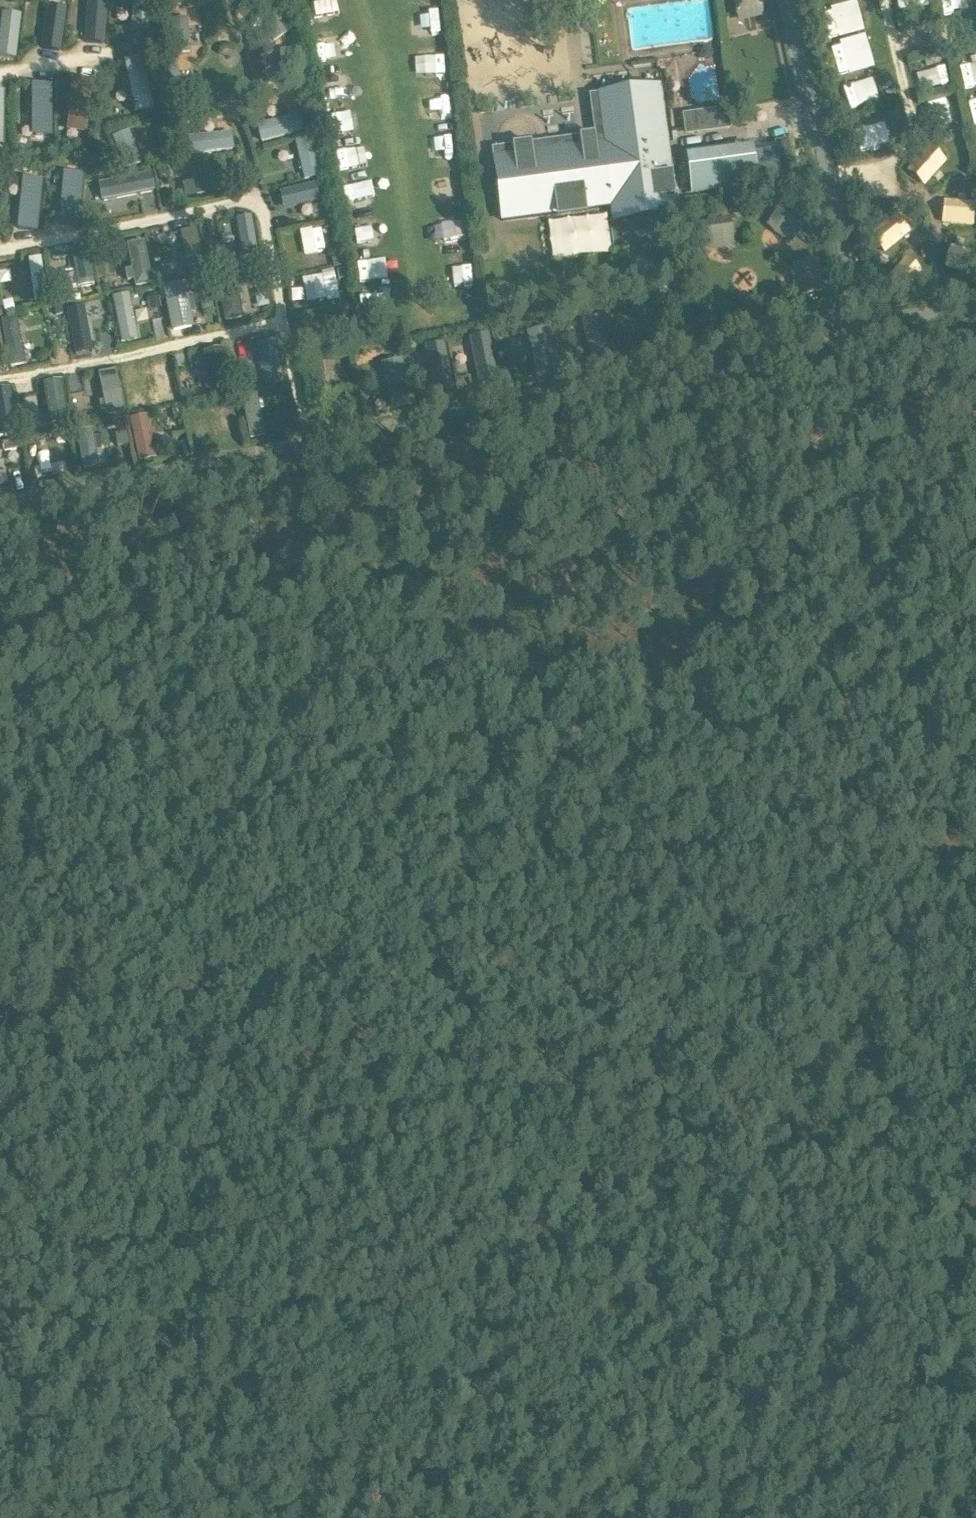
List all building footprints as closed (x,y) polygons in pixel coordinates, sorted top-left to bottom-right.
[(50,9),(63,8),(63,0),(50,0),(50,9)] [(130,30),(148,31),(149,0),(132,0),(130,30)] [(266,0),(260,0),(252,5),(273,40),(286,33),(266,0)] [(302,10),(332,3),(331,0),(300,0),(302,10)] [(401,1),(404,24),(433,20),(430,0),(405,0),(401,1)] [(733,21),(763,14),(760,0),(729,0),(733,21)] [(103,2),(86,1),(84,41),(101,42),(103,2)] [(819,24),(850,21),(848,4),(817,8),(819,24)] [(63,11),(46,9),(42,49),(59,50),(63,11)] [(2,16),(0,37),(0,56),(15,58),(19,18),(2,16)] [(172,21),(174,54),(189,53),(187,20),(172,21)] [(829,55),(845,55),(845,33),(828,34),(829,55)] [(416,35),(417,58),(439,57),(438,34),(416,35)] [(912,55),(913,74),(939,72),(938,53),(912,55)] [(340,55),(311,62),(317,86),(346,78),(340,55)] [(952,76),(972,73),(969,55),(950,58),(952,76)] [(153,112),(142,60),(124,63),(131,98),(133,97),(136,108),(134,108),(135,113),(151,109),(152,112),(153,112)] [(194,105),(176,68),(163,75),(181,111),(194,105)] [(833,72),(836,99),(847,98),(845,71),(833,72)] [(86,135),(89,82),(71,81),(69,116),(71,116),(70,127),(68,127),(68,131),(85,132),(85,135),(86,135)] [(945,85),(925,87),(928,111),(948,108),(945,85)] [(50,139),(49,86),(31,86),(31,121),(34,121),(34,132),(31,132),(31,136),(49,136),(49,139),(50,139)] [(324,120),(342,116),(338,97),(320,101),(324,120)] [(606,144),(496,158),(505,224),(614,209),(616,223),(677,215),(662,104),(602,112),(606,144)] [(732,105),(685,109),(687,131),(733,127),(732,105)] [(845,136),(866,135),(864,114),(844,116),(845,136)] [(297,116),(257,127),(261,141),(301,131),(297,116)] [(446,122),(416,123),(416,145),(447,144),(446,122)] [(923,134),(929,155),(959,146),(952,125),(923,134)] [(114,138),(126,169),(140,164),(128,133),(114,138)] [(230,135),(189,139),(190,153),(231,150),(230,135)] [(331,159),(350,155),(345,135),(327,140),(331,159)] [(318,177),(309,137),(295,140),(304,180),(318,177)] [(714,195),(710,163),(689,165),(694,197),(714,195)] [(967,166),(948,171),(953,190),(972,185),(967,166)] [(167,168),(158,170),(159,179),(169,177),(167,168)] [(60,226),(78,227),(82,174),(81,174),(81,177),(64,176),(63,180),(65,180),(65,191),(62,191),(60,226)] [(149,174),(99,184),(102,201),(152,191),(149,174)] [(231,176),(183,186),(186,200),(234,190),(231,176)] [(19,232),(37,234),(41,181),(40,181),(40,183),(23,182),(22,186),(24,187),(24,198),(22,197),(19,232)] [(317,204),(313,189),(288,194),(292,210),(317,204)] [(767,216),(788,213),(786,191),(764,193),(767,216)] [(456,223),(455,205),(434,206),(435,224),(456,223)] [(313,214),(291,217),(295,242),(317,239),(313,214)] [(249,215),(236,218),(243,257),(256,255),(249,215)] [(181,230),(186,256),(181,257),(183,269),(188,268),(190,275),(204,272),(195,227),(181,230)] [(973,234),(952,234),(953,253),(974,253),(973,234)] [(127,243),(132,267),(125,268),(127,280),(134,278),(135,285),(150,282),(142,240),(127,243)] [(72,246),(76,272),(70,273),(72,286),(78,285),(79,287),(92,285),(85,244),(72,246)] [(441,275),(463,272),(460,250),(438,254),(441,275)] [(40,256),(28,257),(34,298),(45,297),(40,256)] [(297,290),(329,285),(325,261),(293,267),(297,290)] [(166,268),(157,269),(158,282),(168,281),(166,268)] [(810,287),(809,268),(789,269),(790,289),(810,287)] [(233,271),(217,274),(226,320),(242,316),(233,271)] [(208,277),(195,279),(197,289),(210,287),(208,277)] [(190,296),(185,297),(181,281),(163,285),(173,329),(191,325),(188,313),(194,312),(190,296)] [(127,292),(112,295),(121,342),(137,339),(127,292)] [(157,294),(148,296),(150,308),(160,306),(157,294)] [(353,312),(375,311),(375,294),(352,294),(353,312)] [(11,298),(2,300),(4,309),(13,306),(11,298)] [(332,329),(333,302),(288,300),(287,327),(332,329)] [(81,304),(66,307),(75,352),(90,349),(81,304)] [(611,361),(602,314),(582,317),(591,365),(611,361)] [(1,319),(10,365),(24,362),(15,316),(1,319)] [(556,373),(547,325),(528,329),(537,376),(556,373)] [(496,380),(486,331),(469,334),(479,383),(496,380)] [(282,381),(273,337),(257,340),(266,385),(282,381)] [(452,389),(442,340),(425,343),(435,392),(452,389)] [(212,396),(229,392),(220,347),(204,350),(209,377),(204,378),(206,387),(211,386),(212,396)] [(163,386),(162,349),(145,350),(146,386),(163,386)] [(411,404),(403,357),(383,361),(392,408),(411,404)] [(98,373),(104,399),(98,400),(101,410),(106,409),(107,415),(124,411),(115,369),(98,373)] [(60,379),(43,382),(50,424),(66,421),(60,379)] [(16,434),(10,389),(0,390),(0,436),(16,434)] [(187,390),(181,391),(183,403),(190,402),(187,390)] [(256,392),(242,394),(250,437),(264,434),(256,392)] [(269,403),(274,424),(286,421),(281,400),(269,403)] [(83,411),(74,413),(76,423),(85,421),(83,411)] [(153,427),(148,428),(146,415),(131,417),(140,460),(154,457),(150,438),(155,437),(153,427)] [(98,435),(92,436),(90,428),(76,431),(83,468),(97,465),(94,449),(100,447),(98,435)] [(126,430),(115,432),(117,445),(128,443),(126,430)] [(3,441),(4,450),(15,448),(13,439),(3,441)]
